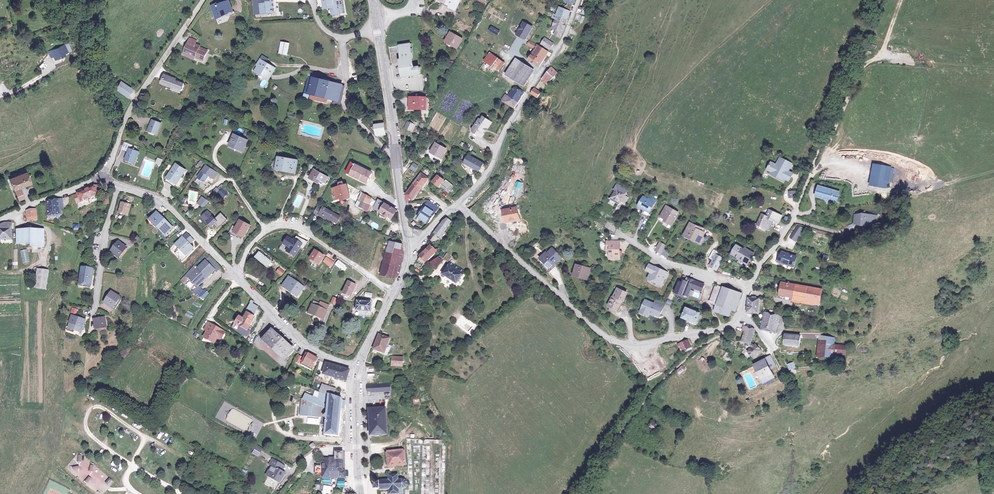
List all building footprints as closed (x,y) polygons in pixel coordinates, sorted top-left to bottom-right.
[(217,2),(210,4),(214,16),(219,15),(220,17),(228,14),(227,12),(232,10),(229,0),(217,4),(217,2)] [(254,7),(255,13),(272,12),(271,0),(253,0),(254,7)] [(321,2),(323,11),(330,10),(331,18),(342,16),(339,0),(334,1),(331,1),(331,0),(321,2)] [(461,0),(443,0),(442,3),(450,7),(450,8),(456,11),(461,0)] [(565,24),(569,12),(560,8),(551,28),(555,29),(553,35),(559,37),(565,24)] [(521,20),(514,32),(525,38),(532,26),(521,20)] [(453,33),(448,43),(457,48),(463,38),(462,38),(456,35),(453,33)] [(552,45),(547,41),(543,47),(548,50),(552,45)] [(289,44),(282,42),(280,54),(286,56),(289,44)] [(193,45),(187,43),(183,54),(191,57),(193,58),(194,56),(203,59),(206,50),(198,47),(198,45),(194,44),(193,45)] [(403,77),(420,75),(419,69),(413,69),(411,59),(413,58),(411,45),(401,47),(403,60),(400,61),(403,77)] [(550,55),(534,45),(532,48),(534,50),(528,60),(538,66),(541,60),(544,56),(547,58),(550,55)] [(64,46),(52,51),(55,59),(64,56),(63,53),(66,52),(64,46)] [(503,63),(491,56),(486,65),(498,72),(503,63)] [(515,71),(520,62),(515,60),(512,65),(510,68),(515,71)] [(530,68),(520,62),(515,71),(510,68),(505,76),(520,84),(530,68)] [(268,80),(274,70),(266,65),(260,63),(257,67),(259,69),(256,74),(259,75),(260,74),(265,77),(264,78),(268,80)] [(533,70),(530,68),(520,84),(523,86),(533,70)] [(551,69),(542,79),(546,83),(551,78),(556,73),(551,69)] [(318,75),(310,73),(305,100),(328,105),(329,100),(335,102),(337,95),(340,96),(342,87),(335,85),(317,81),(318,75)] [(317,81),(335,85),(336,79),(318,75),(317,81)] [(176,81),(163,77),(161,84),(172,88),(171,90),(181,93),(183,85),(175,82),(176,81)] [(131,90),(120,82),(116,89),(127,96),(131,90)] [(505,95),(502,100),(514,107),(523,93),(514,88),(508,97),(505,95)] [(539,92),(532,88),(530,93),(536,96),(539,92)] [(343,96),(340,96),(337,95),(335,102),(334,106),(341,108),(343,96)] [(426,110),(426,98),(413,97),(411,97),(411,107),(421,107),(421,110),(426,110)] [(489,127),(491,122),(482,116),(479,120),(478,119),(476,122),(477,123),(475,128),(476,128),(474,131),(483,136),(484,134),(483,133),(484,131),(482,130),(483,128),(485,129),(487,126),(489,127)] [(152,120),(149,130),(157,133),(160,122),(152,120)] [(407,123),(404,129),(411,133),(414,127),(410,124),(407,123)] [(382,125),(374,126),(376,138),(384,137),(382,125)] [(243,140),(232,135),(228,144),(239,149),(243,140)] [(136,147),(124,142),(121,149),(127,152),(128,147),(135,150),(136,147)] [(446,149),(436,144),(431,151),(441,157),(446,149)] [(127,152),(124,160),(134,164),(139,151),(135,150),(128,147),(127,152)] [(479,162),(469,156),(465,162),(465,163),(479,171),(482,167),(481,167),(482,164),(479,162)] [(296,162),(277,158),(274,173),(283,175),(283,173),(294,175),(296,162)] [(772,162),(768,169),(773,172),(772,173),(783,180),(784,178),(789,180),(791,177),(791,176),(788,175),(789,172),(788,171),(792,164),(781,158),(778,163),(780,164),(778,166),(772,162)] [(357,164),(352,161),(346,171),(365,182),(371,173),(356,165),(357,164)] [(894,166),(891,165),(874,162),(871,183),(888,185),(889,178),(893,178),(894,166)] [(175,163),(165,177),(175,184),(186,170),(175,163)] [(218,174),(207,166),(199,177),(205,182),(207,179),(212,183),(218,174)] [(322,175),(314,170),(309,179),(318,184),(319,181),(325,184),(327,180),(321,176),(322,175)] [(8,180),(12,190),(29,183),(25,173),(21,174),(20,173),(19,173),(19,174),(17,174),(17,176),(15,177),(14,175),(9,176),(10,179),(8,180)] [(421,173),(405,196),(406,197),(411,200),(413,201),(421,189),(423,191),(427,185),(425,184),(425,182),(424,181),(427,177),(421,173)] [(437,176),(432,182),(439,187),(441,184),(449,190),(453,184),(446,179),(444,181),(444,180),(437,176)] [(338,184),(339,187),(341,187),(344,198),(349,197),(346,185),(343,186),(342,183),(338,184)] [(625,189),(617,185),(614,190),(616,191),(611,198),(620,204),(622,202),(625,196),(626,195),(624,194),(623,193),(625,190),(625,189)] [(82,203),(101,194),(98,187),(95,187),(85,191),(78,195),(82,203)] [(339,187),(332,189),(335,201),(344,198),(341,187),(339,187)] [(839,193),(819,187),(817,195),(837,200),(839,193)] [(501,188),(496,204),(512,210),(517,194),(501,188)] [(21,189),(14,192),(18,201),(24,198),(21,189)] [(379,212),(383,206),(364,195),(361,200),(364,201),(369,204),(370,205),(371,205),(374,207),(374,208),(379,212)] [(645,197),(640,206),(646,209),(651,211),(658,200),(652,197),(650,200),(645,197)] [(59,201),(47,203),(48,216),(49,216),(59,216),(60,216),(59,210),(59,201)] [(366,212),(369,204),(364,201),(360,208),(366,212)] [(437,209),(426,202),(417,217),(428,224),(437,209)] [(129,207),(121,204),(118,213),(126,216),(129,207)] [(379,212),(392,219),(397,211),(384,204),(383,206),(379,212)] [(680,212),(667,206),(661,217),(666,219),(664,221),(669,223),(670,221),(674,223),(680,212)] [(341,219),(320,207),(317,212),(320,214),(319,216),(336,226),(341,219)] [(781,217),(769,210),(766,216),(762,214),(757,224),(768,229),(773,220),(778,223),(781,217)] [(35,211),(26,212),(27,222),(36,221),(35,211)] [(207,222),(213,217),(207,211),(201,216),(207,222)] [(877,214),(857,213),(856,228),(866,228),(866,222),(876,223),(877,214)] [(166,236),(173,229),(162,218),(161,219),(156,214),(150,221),(154,225),(155,225),(166,236)] [(213,217),(207,222),(211,226),(212,225),(217,221),(213,217)] [(438,228),(434,232),(440,237),(454,223),(449,218),(438,228)] [(219,219),(217,221),(212,225),(215,229),(222,223),(219,219)] [(249,226),(240,222),(235,232),(242,235),(241,237),(244,238),(249,226)] [(697,226),(689,222),(683,232),(688,235),(687,236),(691,239),(696,241),(699,236),(700,237),(703,232),(702,232),(698,230),(699,228),(697,226)] [(10,241),(11,224),(8,223),(0,227),(0,240),(10,241)] [(804,228),(798,225),(789,238),(796,242),(804,228)] [(42,231),(20,231),(20,245),(27,245),(30,245),(32,245),(32,248),(42,248),(42,231)] [(300,248),(302,249),(307,242),(296,235),(293,240),(286,235),(278,248),(293,258),(300,248)] [(704,239),(700,237),(699,236),(696,241),(691,239),(690,241),(700,246),(704,239)] [(192,249),(183,238),(175,246),(185,256),(192,249)] [(615,241),(607,241),(607,247),(610,247),(610,251),(610,259),(620,259),(620,254),(620,251),(620,245),(615,245),(615,241)] [(401,245),(388,242),(381,276),(394,278),(399,267),(402,256),(401,245)] [(126,249),(118,243),(112,252),(120,258),(126,249)] [(664,247),(658,244),(655,250),(661,253),(664,247)] [(435,250),(430,246),(419,258),(424,263),(435,250)] [(744,250),(736,246),(732,254),(745,261),(749,253),(750,251),(745,248),(744,250)] [(719,251),(713,248),(708,256),(712,258),(709,263),(716,267),(721,259),(716,256),(719,251)] [(22,263),(29,262),(27,249),(20,250),(22,263)] [(325,256),(316,250),(310,259),(319,265),(325,256)] [(793,255),(779,250),(776,260),(789,264),(793,255)] [(549,256),(544,261),(552,268),(555,265),(559,261),(559,260),(561,258),(555,252),(553,254),(552,253),(549,256)] [(270,262),(257,253),(254,258),(260,262),(261,261),(268,266),(270,262)] [(447,253),(443,258),(449,263),(453,258),(447,253)] [(745,261),(732,254),(731,256),(747,265),(753,255),(749,253),(745,261)] [(325,256),(322,262),(330,268),(334,262),(325,256)] [(209,257),(205,260),(214,270),(218,267),(209,257)] [(440,261),(436,258),(427,265),(434,269),(440,261)] [(214,270),(205,260),(197,268),(200,271),(199,272),(196,269),(188,277),(197,287),(206,279),(205,278),(207,276),(208,278),(212,275),(211,273),(214,270)] [(455,264),(451,262),(443,275),(455,284),(462,272),(453,266),(455,264)] [(548,265),(545,267),(551,273),(557,267),(555,265),(552,268),(548,265)] [(667,272),(653,266),(650,272),(651,273),(648,278),(662,284),(667,272)] [(588,271),(578,268),(575,278),(585,281),(588,271)] [(92,271),(80,269),(79,284),(89,286),(92,271)] [(48,272),(38,271),(35,289),(46,290),(48,272)] [(289,277),(302,286),(304,288),(305,285),(289,274),(288,276),(289,277)] [(681,274),(673,294),(687,300),(692,288),(702,292),(705,284),(681,274)] [(289,277),(282,287),(295,296),(302,286),(289,277)] [(809,286),(783,281),(780,295),(806,299),(809,286)] [(355,286),(348,283),(343,294),(350,297),(355,286)] [(720,294),(723,287),(715,283),(709,300),(714,302),(717,296),(719,297),(720,294)] [(736,291),(724,286),(723,287),(720,294),(719,297),(717,296),(714,302),(729,308),(736,291)] [(823,289),(809,286),(806,299),(821,301),(823,289)] [(204,289),(199,295),(203,299),(208,293),(204,289)] [(628,295),(618,290),(614,298),(613,297),(608,307),(613,309),(615,307),(619,309),(623,302),(624,303),(628,295)] [(741,293),(736,291),(729,308),(734,310),(741,293)] [(117,298),(111,293),(105,302),(111,306),(117,298)] [(748,299),(748,311),(758,312),(759,299),(756,299),(756,297),(753,297),(753,299),(748,299)] [(645,299),(639,313),(649,317),(650,316),(655,318),(655,316),(660,318),(665,304),(655,300),(654,303),(645,299)] [(314,301),(309,313),(324,319),(328,310),(318,306),(319,304),(314,301)] [(357,303),(356,311),(370,313),(370,304),(364,303),(364,302),(362,301),(362,303),(357,303)] [(726,314),(729,308),(714,302),(711,308),(726,314)] [(686,307),(682,317),(696,322),(700,312),(695,311),(696,309),(693,308),(693,310),(686,307)] [(245,332),(254,317),(245,312),(241,319),(238,317),(234,323),(238,326),(237,327),(245,332)] [(780,315),(765,312),(762,324),(770,326),(778,327),(780,315)] [(85,319),(72,315),(69,326),(75,328),(81,330),(85,319)] [(696,322),(682,317),(681,320),(694,325),(696,322)] [(224,332),(208,323),(204,330),(206,332),(203,336),(208,340),(213,342),(215,337),(220,339),(224,332)] [(753,326),(743,325),(743,329),(744,329),(742,340),(747,340),(746,344),(751,345),(751,344),(754,346),(750,350),(755,356),(762,348),(761,347),(762,345),(760,343),(758,345),(757,343),(756,344),(752,342),(754,328),(753,326)] [(273,330),(264,339),(285,361),(295,352),(287,343),(288,342),(284,338),(282,340),(273,330)] [(388,338),(378,334),(376,340),(373,348),(384,352),(385,347),(388,338)] [(801,335),(786,334),(785,343),(801,344),(801,335)] [(821,337),(820,356),(833,355),(833,352),(834,344),(835,336),(822,334),(821,337)] [(686,348),(683,341),(678,342),(680,349),(683,349),(686,348)] [(847,344),(834,344),(833,352),(846,353),(847,346),(847,344)] [(303,356),(299,354),(295,363),(299,365),(303,356)] [(306,354),(302,363),(313,368),(317,359),(306,354)] [(770,354),(764,358),(770,367),(776,363),(770,354)] [(770,367),(764,358),(755,363),(763,376),(761,378),(764,382),(775,375),(770,367)] [(403,360),(393,359),(392,366),(403,367),(403,360)] [(326,364),(324,374),(347,380),(349,370),(326,364)] [(683,366),(677,370),(679,374),(686,370),(683,366)] [(391,392),(390,384),(367,385),(368,393),(371,392),(391,392)] [(326,387),(325,394),(321,393),(319,400),(306,396),(302,400),(301,416),(322,419),(321,427),(325,427),(325,436),(339,437),(343,400),(337,398),(338,391),(335,390),(333,397),(328,395),(330,389),(326,387)] [(386,408),(369,409),(371,437),(387,436),(386,408)] [(659,426),(651,422),(647,428),(655,432),(659,426)] [(404,451),(387,453),(388,467),(406,465),(404,451)] [(343,453),(335,453),(335,460),(324,460),(323,477),(320,477),(320,480),(345,480),(345,477),(345,473),(343,473),(343,453)] [(107,459),(104,462),(111,468),(114,466),(107,459)] [(279,470),(282,465),(272,460),(269,465),(271,467),(268,472),(275,475),(274,478),(271,477),(270,478),(269,478),(268,477),(264,484),(276,491),(285,474),(282,472),(279,470)] [(373,482),(374,491),(378,490),(389,489),(389,493),(399,493),(403,493),(403,490),(404,489),(405,489),(406,488),(407,486),(407,485),(407,484),(407,482),(406,481),(405,479),(402,478),(398,478),(398,475),(389,476),(390,481),(375,481),(373,482)]
